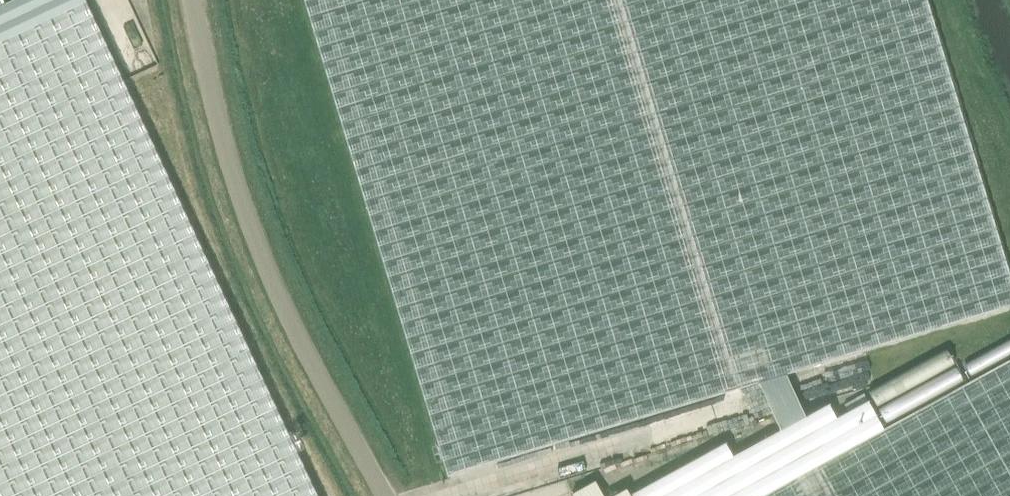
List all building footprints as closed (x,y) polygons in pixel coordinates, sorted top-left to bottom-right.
[(83,0),(15,0),(3,5),(1,0),(0,0),(0,495),(315,495),(83,0)] [(925,0),(304,0),(447,478),(466,472),(754,385),(780,377),(1009,308),(1009,282),(925,0)] [(881,430),(866,402),(819,428),(811,414),(803,419),(780,377),(754,385),(779,431),(731,458),(724,444),(628,495),(1009,495),(1009,360),(881,430)] [(594,483),(571,495),(601,495),(594,483)]
